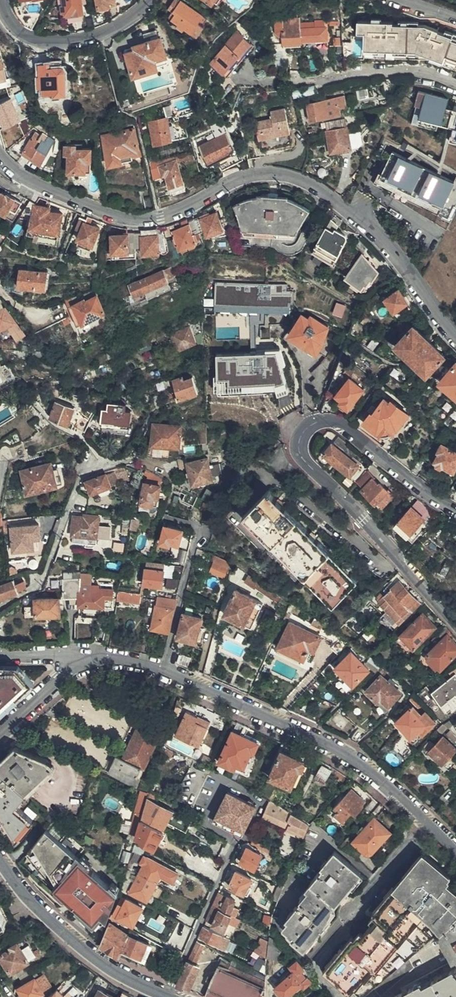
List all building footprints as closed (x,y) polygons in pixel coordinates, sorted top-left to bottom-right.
[(81,0),(63,0),(64,6),(62,7),(63,14),(65,14),(66,16),(74,14),(75,20),(84,18),(81,0)] [(98,8),(102,10),(109,8),(110,8),(110,7),(116,5),(117,5),(117,3),(121,2),(121,0),(97,0),(98,8)] [(181,0),(180,0),(175,0),(169,8),(174,12),(170,16),(171,19),(178,24),(176,27),(182,31),(184,29),(195,36),(207,20),(202,16),(203,15),(181,0)] [(32,14),(25,25),(27,27),(32,29),(39,18),(32,14)] [(455,36),(450,34),(450,32),(436,28),(426,27),(409,26),(403,25),(403,22),(357,18),(356,29),(365,30),(364,46),(413,50),(413,55),(429,57),(455,65),(455,36)] [(303,42),(302,29),(300,30),(297,29),(297,27),(293,27),(293,21),(280,21),(280,30),(284,30),(284,34),(273,34),(273,45),(301,44),(300,42),(303,42)] [(302,24),(302,29),(303,42),(300,42),(301,44),(304,44),(304,43),(327,42),(327,31),(326,31),(326,21),(316,21),(316,23),(302,24)] [(241,57),(252,45),(244,37),(244,36),(238,31),(236,33),(210,64),(222,75),(239,56),(241,57)] [(167,57),(160,38),(152,41),(134,46),(135,50),(126,53),(134,77),(157,69),(155,60),(167,57)] [(255,47),(252,45),(241,57),(239,56),(222,75),(226,78),(255,47)] [(455,68),(455,65),(429,57),(413,55),(413,50),(364,46),(363,54),(424,60),(455,68)] [(9,79),(11,79),(9,70),(4,71),(2,59),(1,51),(0,51),(0,81),(9,79)] [(313,61),(320,71),(328,65),(320,56),(313,61)] [(67,90),(65,68),(61,65),(51,66),(50,62),(40,63),(41,74),(40,74),(41,84),(44,85),(44,91),(67,90)] [(7,87),(11,86),(9,79),(0,81),(0,89),(7,87)] [(9,92),(5,94),(3,90),(0,91),(0,111),(4,120),(13,116),(7,104),(14,101),(9,92)] [(419,119),(438,125),(449,128),(452,129),(449,141),(455,143),(455,115),(445,112),(446,108),(449,99),(419,91),(415,105),(416,105),(422,106),(419,119)] [(347,107),(344,96),(313,102),(308,103),(312,120),(341,114),(340,108),(347,107)] [(437,129),(438,125),(419,119),(422,106),(416,105),(412,122),(437,129)] [(293,144),(285,110),(271,113),(272,120),(256,123),(261,151),(293,144)] [(172,139),(167,117),(150,120),(156,142),(172,139)] [(349,140),(345,120),(322,124),(322,129),(326,128),(331,152),(342,150),(343,154),(349,153),(349,149),(358,147),(362,143),(361,138),(349,140)] [(15,133),(10,124),(2,131),(9,139),(15,133)] [(440,160),(410,144),(407,149),(414,153),(407,159),(410,161),(417,155),(438,166),(436,174),(440,175),(441,168),(443,162),(449,141),(452,129),(449,128),(440,160)] [(139,149),(134,129),(104,136),(110,166),(131,161),(133,158),(132,153),(135,152),(135,150),(139,149)] [(46,140),(42,138),(43,136),(36,132),(33,139),(31,139),(24,150),(43,162),(55,141),(48,137),(46,140)] [(243,158),(233,135),(224,139),(224,137),(205,145),(212,162),(218,160),(224,172),(237,167),(234,162),(243,158)] [(401,146),(407,149),(410,144),(405,141),(401,146)] [(65,145),(65,153),(69,154),(69,161),(69,170),(91,171),(92,150),(81,150),(81,145),(65,145)] [(188,163),(197,160),(194,153),(184,155),(188,163)] [(184,182),(176,161),(160,166),(163,175),(167,174),(171,187),(184,182)] [(387,164),(384,163),(373,184),(385,190),(384,192),(446,230),(455,212),(455,206),(455,205),(450,215),(440,210),(441,209),(380,178),(387,164)] [(85,191),(86,177),(78,176),(77,190),(85,191)] [(194,194),(206,188),(204,181),(191,188),(194,194)] [(184,192),(175,195),(179,202),(191,196),(194,194),(191,188),(184,192)] [(22,202),(3,191),(0,195),(0,210),(6,213),(10,209),(16,212),(22,202)] [(169,196),(158,199),(160,206),(160,208),(173,205),(179,202),(175,195),(169,196)] [(144,198),(146,210),(156,209),(153,196),(144,198)] [(31,200),(23,212),(33,214),(32,227),(29,227),(27,234),(35,236),(34,240),(56,244),(58,233),(59,233),(62,214),(55,213),(50,212),(50,208),(35,205),(35,203),(31,200)] [(301,228),(308,217),(298,210),(287,206),(279,204),(271,203),(261,203),(251,205),(242,207),(235,210),(240,223),(246,223),(245,232),(294,237),(295,228),(301,228)] [(346,239),(346,237),(345,235),(336,229),(338,225),(332,221),(335,216),(329,211),(322,222),(329,226),(313,255),(332,265),(340,252),(340,250),(346,239)] [(201,217),(194,220),(199,233),(205,230),(207,235),(209,234),(222,230),(216,213),(202,219),(201,217)] [(81,217),(75,229),(81,231),(78,239),(93,245),(99,229),(85,223),(86,219),(81,217)] [(199,233),(194,220),(188,222),(189,225),(174,231),(181,247),(196,241),(194,235),(199,233)] [(158,235),(166,234),(165,228),(155,229),(142,229),(142,233),(142,236),(158,235)] [(143,253),(160,252),(158,235),(142,236),(142,233),(135,233),(135,241),(136,247),(143,246),(143,253)] [(113,252),(136,252),(136,247),(135,241),(129,241),(128,234),(112,235),(113,252)] [(160,252),(169,252),(166,234),(158,235),(160,252)] [(362,255),(348,273),(364,284),(365,285),(370,280),(371,281),(378,272),(362,255)] [(172,261),(170,261),(165,264),(168,270),(170,269),(175,266),(172,261)] [(5,289),(6,290),(17,291),(18,286),(45,289),(47,272),(20,269),(19,281),(5,280),(5,289)] [(174,278),(170,269),(168,270),(130,285),(135,295),(167,282),(167,280),(174,278)] [(364,284),(348,273),(344,279),(359,289),(364,284)] [(287,289),(287,283),(215,282),(215,310),(292,311),(293,290),(287,289)] [(359,296),(361,298),(371,291),(368,289),(359,296)] [(407,303),(398,289),(385,299),(394,312),(407,303)] [(78,294),(70,298),(73,304),(67,307),(76,325),(82,322),(103,311),(93,291),(78,294)] [(8,326),(18,339),(26,333),(6,309),(0,301),(0,330),(8,326)] [(339,303),(335,313),(342,316),(346,306),(339,303)] [(250,324),(266,323),(266,311),(250,311),(250,324)] [(292,332),(289,330),(287,334),(325,359),(334,348),(324,340),(327,327),(312,317),(310,320),(303,316),(292,332)] [(238,317),(222,319),(222,324),(205,326),(206,336),(240,333),(238,317)] [(444,356),(419,332),(413,327),(395,345),(426,374),(444,356)] [(195,343),(189,329),(171,336),(178,351),(195,343)] [(168,338),(167,332),(157,336),(160,341),(168,338)] [(252,352),(216,352),(217,393),(286,392),(285,347),(263,347),(263,336),(252,337),(252,352)] [(316,397),(322,391),(331,364),(327,360),(312,374),(316,379),(312,383),(316,388),(312,392),(316,397)] [(439,382),(445,386),(455,396),(455,362),(439,382)] [(198,394),(192,378),(189,379),(187,375),(174,380),(180,399),(190,396),(190,397),(198,394)] [(347,408),(363,389),(350,378),(336,395),(341,398),(339,401),(347,408)] [(333,403),(324,399),(320,410),(325,412),(329,413),(333,403)] [(390,436),(407,415),(391,401),(389,403),(385,399),(374,412),(373,413),(371,413),(364,422),(380,435),(381,435),(383,437),(390,436)] [(56,403),(51,418),(68,425),(74,410),(56,403)] [(126,411),(126,406),(110,405),(110,410),(104,410),(103,416),(100,416),(100,425),(103,426),(103,427),(129,429),(129,428),(133,428),(133,419),(131,419),(131,411),(126,411)] [(83,432),(87,424),(79,420),(76,429),(83,432)] [(208,444),(207,424),(199,424),(200,445),(208,444)] [(180,447),(182,427),(154,425),(153,445),(180,447)] [(349,445),(338,437),(334,442),(344,450),(347,447),(349,445)] [(399,441),(389,454),(396,459),(405,446),(399,441)] [(324,453),(337,464),(345,454),(332,443),(324,453)] [(455,466),(455,451),(447,446),(441,443),(437,451),(440,453),(435,462),(436,465),(440,467),(444,466),(453,471),(455,466)] [(365,458),(357,451),(356,453),(351,459),(345,454),(337,464),(357,482),(367,469),(360,464),(365,458)] [(421,457),(410,470),(417,476),(427,463),(421,457)] [(186,458),(179,460),(180,462),(176,463),(178,470),(188,468),(188,465),(186,458)] [(188,465),(188,468),(193,485),(213,481),(212,476),(210,468),(208,461),(188,465)] [(57,486),(53,472),(50,464),(22,473),(28,495),(57,486)] [(222,464),(210,468),(212,476),(225,473),(222,464)] [(53,472),(57,486),(62,485),(58,470),(53,472)] [(111,487),(108,479),(122,474),(121,470),(87,483),(91,494),(111,487)] [(393,494),(389,490),(388,492),(379,482),(377,484),(371,478),(373,475),(369,472),(361,479),(366,485),(361,489),(380,508),(393,494)] [(358,580),(270,490),(272,488),(263,479),(228,513),(265,551),(277,542),(336,602),(358,580)] [(157,507),(160,489),(160,488),(145,485),(141,504),(157,507)] [(186,493),(182,501),(193,507),(197,498),(186,493)] [(141,504),(139,514),(150,516),(151,516),(152,516),(153,515),(154,515),(154,514),(155,514),(155,513),(156,512),(157,507),(141,504)] [(403,553),(414,540),(408,535),(423,518),(410,507),(394,525),(405,536),(397,546),(403,553)] [(99,517),(85,516),(85,519),(81,518),(74,517),(73,525),(73,532),(72,537),(73,537),(97,539),(97,538),(110,540),(111,528),(98,527),(99,517)] [(124,517),(123,525),(129,525),(130,526),(132,517),(124,517)] [(11,528),(12,534),(14,551),(34,550),(33,538),(40,537),(39,526),(11,528)] [(178,546),(182,531),(165,527),(161,543),(171,546),(171,545),(178,546)] [(225,580),(230,565),(211,556),(209,562),(213,563),(209,573),(225,580)] [(162,587),(164,572),(146,570),(144,585),(162,587)] [(12,577),(14,582),(16,587),(23,583),(20,574),(12,577)] [(63,580),(63,595),(64,598),(72,598),(78,598),(78,580),(63,580)] [(80,580),(78,580),(78,598),(78,606),(109,607),(110,602),(117,602),(118,600),(119,591),(90,589),(89,586),(80,586),(80,580)] [(382,614),(408,591),(399,581),(396,584),(393,582),(373,600),(376,603),(374,606),(380,612),(382,614)] [(18,594),(18,591),(26,589),(23,583),(16,587),(14,582),(0,587),(0,600),(18,594)] [(119,591),(118,600),(135,603),(136,593),(119,591)] [(419,603),(408,591),(382,614),(394,628),(419,603)] [(236,593),(225,617),(252,629),(263,605),(236,593)] [(177,600),(176,600),(158,597),(155,615),(152,630),(168,634),(172,611),(175,609),(177,600)] [(60,607),(60,599),(34,600),(35,607),(25,608),(26,617),(60,615),(60,607)] [(380,612),(374,606),(368,612),(373,618),(380,612)] [(285,615),(277,611),(276,614),(281,616),(279,619),(283,620),(283,619),(285,615)] [(195,643),(201,619),(184,614),(178,638),(195,643)] [(413,648),(435,627),(423,615),(398,640),(408,650),(412,647),(413,648)] [(323,625),(314,619),(311,625),(320,630),(323,625)] [(321,638),(290,623),(277,649),(303,661),(309,650),(314,653),(321,638)] [(266,635),(262,643),(269,646),(273,638),(266,635)] [(447,637),(428,655),(440,669),(455,654),(455,647),(447,637)] [(330,649),(337,656),(347,645),(341,638),(330,649)] [(303,661),(277,649),(275,653),(301,666),(303,661)] [(353,685),(367,670),(351,654),(336,668),(353,685)] [(33,683),(19,667),(0,667),(0,714),(33,683)] [(366,692),(377,703),(381,699),(389,707),(401,695),(381,676),(366,692)] [(453,677),(431,693),(446,713),(455,706),(455,681),(453,677)] [(414,697),(409,700),(422,713),(424,710),(426,708),(414,697)] [(381,699),(377,703),(385,711),(389,707),(381,699)] [(428,728),(433,723),(425,713),(419,718),(407,705),(402,710),(405,714),(396,722),(398,724),(396,726),(406,738),(408,736),(415,743),(430,730),(428,728)] [(176,706),(173,712),(182,716),(184,710),(176,706)] [(210,723),(187,711),(175,736),(199,747),(210,723)] [(112,766),(124,772),(136,778),(142,767),(144,768),(159,734),(155,732),(157,726),(131,714),(130,717),(139,722),(123,759),(118,756),(112,766)] [(452,719),(444,725),(447,728),(455,723),(452,719)] [(350,740),(358,743),(367,734),(358,729),(350,740)] [(254,756),(259,744),(233,732),(218,763),(231,769),(233,765),(237,767),(244,770),(251,754),(254,756)] [(451,732),(445,739),(452,746),(455,741),(455,738),(451,732)] [(455,749),(452,746),(445,739),(443,738),(438,742),(433,737),(424,747),(433,755),(441,763),(446,759),(455,749)] [(0,763),(0,771),(7,777),(27,795),(53,769),(54,768),(54,767),(52,765),(45,760),(16,748),(0,763)] [(291,788),(300,771),(302,772),(305,766),(303,764),(304,762),(283,752),(270,779),(291,788)] [(203,756),(200,762),(208,765),(211,759),(203,756)] [(450,763),(446,759),(441,763),(446,768),(450,763)] [(322,786),(331,772),(323,768),(314,781),(322,786)] [(0,771),(0,816),(15,839),(31,821),(15,806),(27,795),(7,777),(0,771)] [(136,778),(124,772),(120,781),(130,785),(137,788),(140,780),(136,778)] [(342,784),(346,777),(337,772),(335,776),(338,778),(336,781),(342,784)] [(342,823),(351,813),(355,816),(363,807),(363,804),(365,803),(351,791),(334,809),(336,812),(334,816),(342,823)] [(150,802),(154,794),(149,792),(149,794),(148,793),(145,803),(141,820),(142,822),(147,824),(150,826),(164,832),(167,825),(173,828),(174,826),(179,828),(186,832),(192,822),(169,810),(169,811),(155,804),(150,802)] [(228,793),(224,800),(236,807),(240,800),(228,793)] [(154,794),(150,802),(155,804),(159,796),(154,794)] [(224,800),(212,822),(219,825),(222,820),(243,831),(255,807),(252,806),(253,804),(248,801),(247,803),(240,800),(236,807),(224,800)] [(290,814),(269,801),(262,818),(287,829),(304,836),(309,825),(290,814)] [(163,833),(164,832),(150,826),(147,824),(142,822),(141,820),(136,837),(141,840),(141,842),(155,850),(160,839),(163,833)] [(222,820),(219,825),(240,836),(243,831),(222,820)] [(372,853),(390,834),(374,820),(352,842),(360,850),(365,854),(367,855),(370,855),(372,853)] [(287,829),(285,833),(302,840),(304,836),(287,829)] [(34,845),(26,855),(38,867),(36,869),(46,878),(45,879),(54,888),(62,896),(68,901),(73,906),(82,913),(93,924),(98,919),(99,917),(105,923),(116,893),(108,886),(97,876),(88,867),(78,859),(46,830),(34,845)] [(66,834),(61,840),(79,854),(84,848),(66,834)] [(253,837),(249,844),(269,855),(272,847),(253,837)] [(78,859),(88,867),(91,864),(98,855),(91,849),(89,847),(78,859)] [(254,870),(262,854),(248,847),(240,863),(254,870)] [(331,909),(359,876),(334,854),(310,883),(311,884),(298,899),(301,902),(285,920),(286,922),(282,928),(288,936),(303,949),(328,921),(326,918),(333,911),(331,909)] [(144,866),(139,874),(156,883),(159,879),(169,884),(175,875),(164,869),(165,868),(145,857),(142,864),(144,866)] [(455,920),(455,893),(448,884),(450,881),(425,859),(376,915),(378,918),(359,941),(356,939),(328,971),(357,996),(365,996),(381,983),(414,955),(440,934),(455,920)] [(88,867),(97,876),(100,872),(91,864),(88,867)] [(139,874),(127,870),(124,878),(120,891),(128,895),(129,893),(139,874)] [(244,894),(251,879),(236,872),(228,886),(244,894)] [(156,883),(139,874),(129,893),(147,901),(156,883)] [(112,882),(108,886),(116,893),(119,888),(112,882)] [(228,898),(218,892),(212,907),(219,910),(220,908),(229,913),(236,901),(228,898)] [(212,907),(205,922),(209,924),(211,926),(223,931),(230,916),(219,910),(212,907)] [(98,919),(93,924),(96,927),(103,929),(105,923),(99,917),(98,919)] [(440,934),(450,953),(454,961),(401,989),(403,992),(395,996),(455,996),(455,920),(440,934)] [(101,947),(118,958),(121,951),(128,936),(110,924),(101,947)] [(203,927),(198,937),(227,951),(232,942),(203,927)] [(121,951),(139,960),(145,944),(128,936),(121,951)] [(268,938),(266,959),(278,962),(281,947),(268,938)] [(180,978),(179,980),(177,986),(187,990),(197,967),(195,965),(203,946),(196,942),(180,978)] [(17,943),(11,947),(11,949),(0,956),(10,973),(28,961),(17,943)] [(145,944),(139,960),(144,962),(151,947),(145,944)] [(421,963),(414,955),(381,983),(388,991),(421,963)] [(265,977),(231,960),(229,963),(221,959),(204,996),(205,996),(264,996),(265,977)] [(310,974),(306,970),(298,961),(287,970),(291,975),(297,969),(305,978),(310,974)] [(20,982),(30,975),(26,968),(16,974),(20,982)] [(291,975),(281,982),(279,980),(274,984),(276,987),(275,988),(283,996),(284,996),(293,989),(295,991),(301,987),(299,984),(305,978),(297,969),(291,975)] [(98,976),(94,984),(106,990),(109,984),(98,976)] [(16,996),(36,996),(42,993),(34,980),(19,989),(22,994),(16,996)] [(61,987),(69,996),(73,996),(79,992),(70,981),(61,987)]
